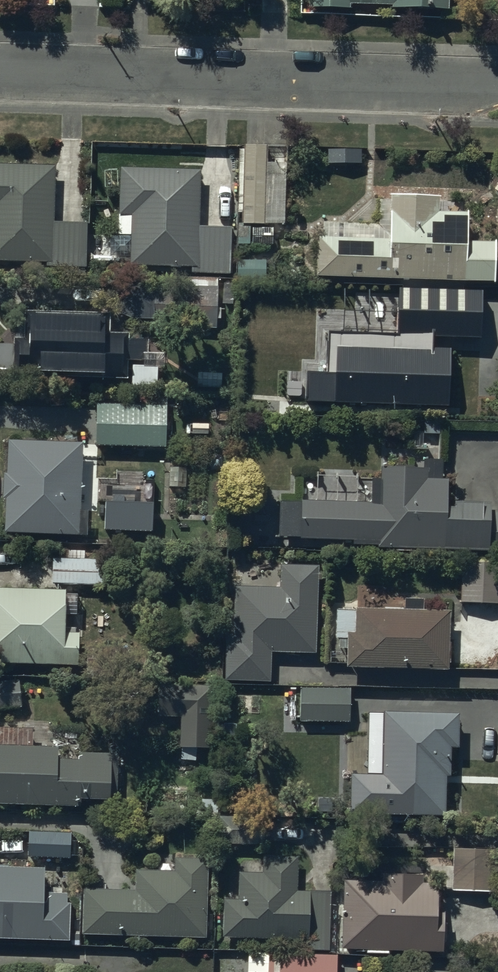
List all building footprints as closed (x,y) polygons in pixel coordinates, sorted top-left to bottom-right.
[(310,10),(351,11),(351,6),(394,7),(393,11),(448,12),(448,0),(310,0),(310,10)] [(242,145),(241,225),(265,225),(265,145),(242,145)] [(0,165),(0,263),(46,264),(45,268),(85,269),(86,224),(53,224),(54,166),(0,165)] [(199,170),(118,168),(117,236),(130,236),(129,268),(188,269),(188,274),(229,275),(230,228),(198,228),(199,170)] [(317,239),(316,278),(468,281),(469,241),(465,241),(466,214),(459,214),(459,203),(441,202),(442,197),(389,196),(389,225),(323,223),(322,239),(317,239)] [(482,334),(483,294),(402,291),(401,331),(482,334)] [(111,312),(26,308),(25,337),(15,337),(13,374),(128,379),(129,359),(148,360),(149,338),(129,337),(129,333),(110,332),(111,312)] [(431,337),(326,333),(325,374),(308,373),(307,406),(450,410),(452,353),(431,352),(431,337)] [(139,406),(95,405),(95,448),(165,449),(166,397),(140,396),(139,406)] [(82,443),(7,441),(5,473),(2,473),(1,501),(4,501),(3,534),(85,536),(86,511),(79,510),(82,443)] [(279,502),(278,541),(352,542),(352,546),(376,547),(376,550),(486,552),(486,550),(497,550),(497,512),(490,512),(490,505),(447,504),(447,480),(441,480),(441,461),(424,460),(424,471),(379,471),(379,481),(371,480),(370,504),(279,502)] [(154,503),(106,501),(105,528),(153,530),(154,503)] [(105,560),(50,560),(50,585),(104,585),(105,560)] [(460,563),(460,604),(497,605),(497,563),(460,563)] [(315,654),(317,568),(279,567),(279,588),(233,587),(232,635),(225,635),(225,681),(270,681),(271,653),(315,654)] [(0,590),(0,665),(77,667),(78,634),(74,634),(74,629),(62,629),(62,615),(76,616),(77,595),(64,594),(64,592),(0,590)] [(357,612),(338,612),(337,640),(340,640),(340,649),(348,649),(348,664),(347,668),(450,671),(450,669),(451,614),(424,613),(424,601),(406,600),(406,612),(357,610),(357,612)] [(0,684),(0,712),(16,711),(14,683),(0,684)] [(212,750),(214,689),(160,687),(159,719),(181,719),(181,749),(212,750)] [(350,689),(299,689),(299,723),(350,723),(350,689)] [(457,715),(383,713),(381,773),(352,772),(351,815),(442,817),(444,777),(449,777),(449,749),(456,749),(457,715)] [(79,808),(79,801),(108,801),(108,796),(116,796),(117,753),(77,752),(76,760),(55,760),(55,750),(31,749),(32,730),(0,729),(0,806),(79,808)] [(264,821),(220,820),(220,846),(264,847),(264,821)] [(72,834),(30,833),(29,859),(72,859),(72,834)] [(497,850),(452,848),(451,893),(495,894),(497,850)] [(305,951),(330,952),(331,893),(298,892),(299,858),(263,858),(263,875),(239,874),(239,901),(224,901),(223,939),(305,940),(305,951)] [(85,891),(83,936),(206,939),(208,860),(176,859),(176,873),(137,872),(136,893),(85,891)] [(0,869),(0,941),(70,943),(71,906),(69,906),(69,895),(52,895),(52,898),(47,898),(47,905),(43,904),(44,870),(0,869)] [(383,884),(345,883),(344,951),(369,952),(369,956),(390,956),(390,952),(444,954),(445,915),(439,915),(440,878),(383,877),(383,884)] [(249,953),(249,971),(338,971),(338,957),(270,956),(270,954),(249,953)]
